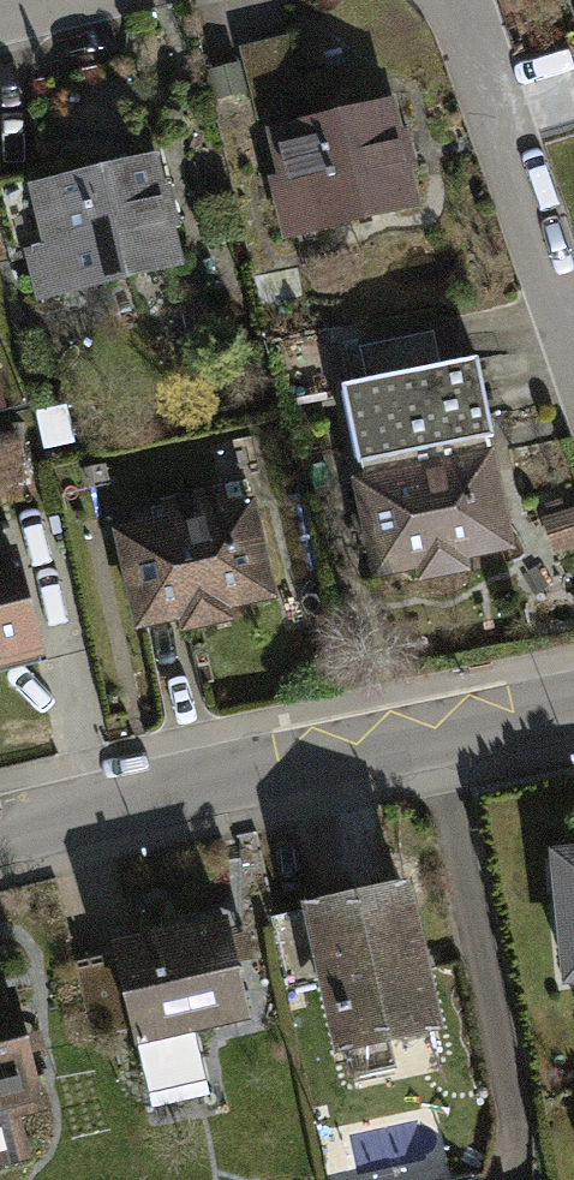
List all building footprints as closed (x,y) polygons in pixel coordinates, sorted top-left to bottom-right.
[(259,120),(304,109),(288,41),(243,51),(259,120)] [(388,102),(275,130),(286,177),(279,178),(293,235),(414,205),(388,102)] [(169,164),(43,190),(65,299),(191,274),(169,164)] [(366,382),(343,386),(358,463),(400,454),(459,443),(493,436),(477,359),(440,366),(433,331),(359,346),(366,382)] [(404,472),(358,481),(376,573),(421,564),(423,575),(464,567),(462,555),(508,546),(489,454),(462,459),(459,443),(400,454),(404,472)] [(153,526),(118,534),(139,624),(182,614),(185,626),(228,617),(225,605),(270,595),(249,504),(224,509),(220,492),(149,508),(153,526)] [(34,649),(11,559),(0,562),(0,658),(34,649)] [(36,648),(76,644),(68,567),(28,571),(36,648)] [(569,977),(573,977),(573,854),(558,855),(569,977)] [(313,905),(344,1047),(432,1027),(402,886),(313,905)] [(134,1028),(148,1089),(205,1077),(194,1025),(247,1013),(226,925),(74,959),(92,1038),(134,1028)] [(22,1154),(11,1113),(39,1106),(10,995),(0,997),(0,1160),(22,1154)]
